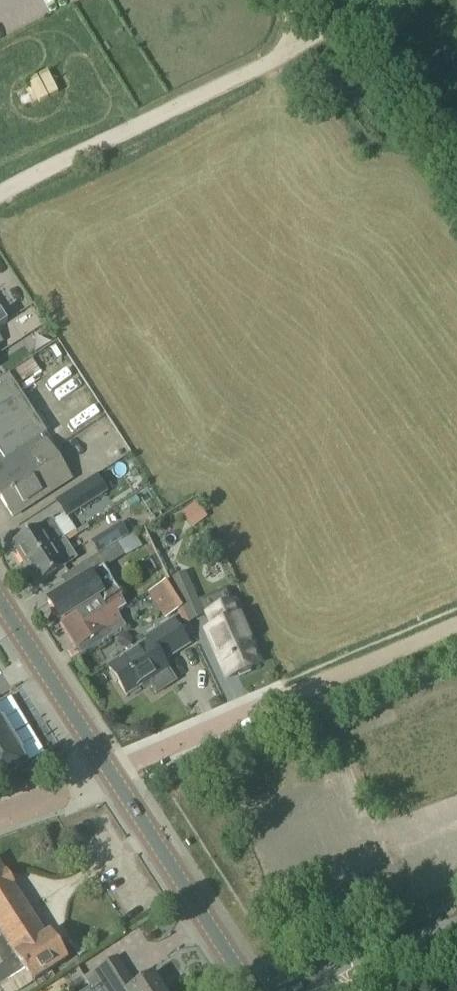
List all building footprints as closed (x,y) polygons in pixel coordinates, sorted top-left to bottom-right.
[(49,74),(13,91),(22,109),(58,92),(49,74)] [(42,340),(35,363),(46,366),(53,343),(42,340)] [(65,390),(75,374),(67,369),(57,386),(65,390)] [(0,381),(0,493),(3,498),(0,499),(0,500),(12,518),(70,480),(43,438),(46,436),(8,376),(0,381)] [(83,410),(92,406),(84,387),(75,391),(83,410)] [(76,440),(67,446),(78,464),(87,458),(76,440)] [(90,485),(59,505),(68,520),(99,500),(90,485)] [(197,505),(182,516),(194,532),(209,520),(197,505)] [(38,528),(10,545),(23,566),(51,548),(45,538),(57,531),(51,521),(39,528),(38,528)] [(108,534),(93,544),(100,556),(115,546),(108,534)] [(132,535),(115,546),(100,556),(62,579),(69,590),(47,603),(59,622),(60,621),(65,629),(118,596),(114,589),(103,571),(115,564),(140,548),(132,535)] [(207,535),(197,539),(203,554),(214,549),(207,535)] [(51,548),(23,566),(36,586),(64,568),(64,567),(76,559),(63,541),(52,548),(51,548)] [(141,579),(154,607),(173,599),(160,570),(141,579)] [(185,574),(169,582),(190,626),(206,619),(185,574)] [(227,588),(201,600),(213,629),(207,631),(227,679),(258,665),(239,619),(240,619),(227,588)] [(118,596),(65,629),(81,656),(126,629),(118,615),(126,610),(118,596)] [(147,642),(107,667),(126,696),(147,683),(154,693),(173,681),(166,671),(161,663),(188,645),(172,620),(151,634),(144,638),(147,642)] [(208,644),(198,649),(217,688),(227,683),(208,644)] [(25,767),(17,755),(18,754),(0,725),(0,782),(25,767)] [(2,965),(0,967),(0,987),(24,971),(32,983),(66,961),(49,935),(45,938),(11,887),(12,886),(4,874),(3,875),(0,870),(0,961),(2,965)] [(84,980),(91,990),(162,990),(153,976),(141,983),(139,980),(133,984),(125,972),(116,959),(84,980)]
